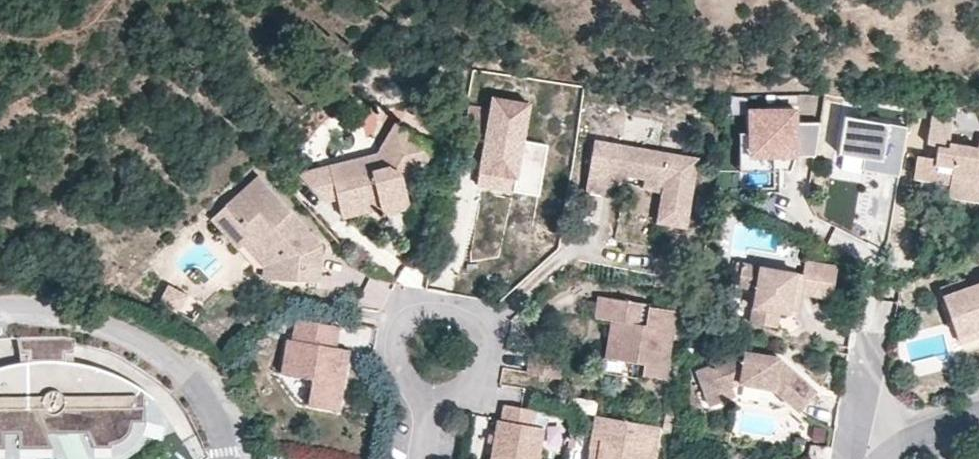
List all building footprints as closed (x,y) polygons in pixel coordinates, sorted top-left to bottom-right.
[(539,196),(549,145),(524,141),(530,104),(494,98),(492,110),(470,106),(460,159),(482,163),(481,170),(517,177),(514,191),(539,196)] [(815,157),(821,123),(797,123),(796,110),(750,111),(750,133),(750,157),(774,157),(815,157)] [(899,177),(908,128),(846,117),(839,154),(864,159),(881,162),(879,174),(899,177)] [(379,157),(331,168),(334,183),(388,170),(408,133),(395,126),(379,157)] [(949,142),(951,133),(936,131),(932,150),(937,151),(936,158),(931,158),(917,155),(914,177),(950,183),(948,196),(978,201),(978,147),(949,142)] [(388,170),(334,183),(331,168),(299,176),(324,204),(339,200),(343,219),(382,210),(410,203),(408,196),(435,148),(434,148),(408,133),(388,170)] [(750,157),(750,133),(740,133),(740,172),(774,172),(774,157),(750,157)] [(696,157),(594,139),(585,189),(605,193),(607,181),(609,170),(628,173),(644,176),(663,180),(661,190),(655,222),(683,226),(696,157)] [(879,174),(881,162),(864,159),(862,171),(879,174)] [(514,191),(517,177),(481,170),(478,185),(514,191)] [(628,173),(609,170),(607,181),(626,184),(628,173)] [(309,232),(258,175),(225,205),(230,210),(215,224),(237,248),(242,244),(252,234),(263,248),(263,267),(274,267),(274,278),(319,280),(321,245),(309,255),(302,239),(309,232)] [(663,180),(644,176),(642,187),(661,190),(663,180)] [(410,203),(382,210),(390,214),(407,210),(410,203)] [(210,218),(215,224),(230,210),(225,205),(210,218)] [(309,255),(321,245),(309,232),(302,239),(309,255)] [(242,244),(263,267),(263,248),(252,234),(242,244)] [(778,310),(788,311),(791,291),(800,292),(831,298),(837,266),(835,265),(806,259),(803,272),(741,261),(737,284),(755,287),(749,321),(776,325),(778,310)] [(274,267),(263,267),(262,278),(274,278),(274,267)] [(359,302),(380,309),(389,284),(367,276),(359,302)] [(187,292),(166,281),(164,286),(171,290),(169,294),(171,295),(166,304),(177,310),(187,292)] [(944,296),(958,336),(978,328),(978,283),(944,296)] [(169,294),(171,290),(164,286),(157,299),(166,304),(171,295),(169,294)] [(796,313),(800,292),(791,291),(788,311),(796,313)] [(641,376),(664,380),(676,312),(630,303),(630,302),(579,293),(576,315),(591,317),(599,319),(592,356),(643,364),(641,376)] [(592,356),(599,319),(591,317),(585,354),(592,356)] [(296,319),(293,340),(288,339),(282,374),(313,379),(309,405),(339,410),(347,364),(339,362),(340,356),(348,357),(349,350),(335,347),(339,326),(296,319)] [(85,457),(81,448),(77,439),(74,433),(86,433),(89,439),(93,448),(112,448),(111,444),(115,444),(118,443),(120,442),(122,441),(125,439),(127,437),(129,435),(130,432),(132,430),(132,427),(133,424),(133,422),(146,422),(146,406),(144,406),(144,389),(128,380),(110,372),(87,364),(73,362),(65,361),(65,352),(73,352),(74,344),(76,337),(66,335),(15,335),(17,345),(18,352),(26,352),(26,361),(19,362),(9,364),(0,367),(0,449),(4,449),(4,434),(17,434),(17,449),(53,448),(49,439),(46,433),(59,433),(61,439),(65,448),(69,457),(70,458),(86,458),(85,457)] [(553,351),(521,345),(517,367),(549,373),(553,351)] [(779,358),(745,351),(743,361),(731,358),(697,371),(706,395),(710,406),(735,397),(731,387),(740,383),(773,389),(800,412),(817,392),(798,375),(794,380),(785,372),(777,371),(779,359),(779,358)] [(73,362),(73,352),(65,352),(65,361),(73,362)] [(798,375),(779,359),(777,371),(785,372),(794,380),(798,375)] [(533,427),(535,411),(504,406),(501,421),(498,421),(491,458),(538,458),(544,429),(533,427)] [(585,439),(595,440),(593,451),(600,458),(649,458),(655,428),(589,417),(585,439)] [(130,432),(129,435),(139,441),(143,435),(130,432)] [(208,458),(206,452),(198,433),(154,458),(207,458),(208,458)] [(17,449),(17,434),(4,434),(4,449),(17,449)] [(129,435),(127,437),(135,446),(139,441),(129,435)] [(127,437),(125,439),(132,449),(135,446),(127,437)] [(49,439),(53,448),(65,448),(61,439),(49,439)] [(89,439),(77,439),(81,448),(93,448),(89,439)] [(132,449),(125,439),(122,441),(129,451),(132,449)] [(112,448),(111,457),(125,454),(129,451),(122,441),(120,442),(118,443),(115,444),(111,444),(112,448)] [(53,448),(17,449),(17,457),(56,457),(53,448)] [(65,448),(53,448),(56,457),(69,457),(65,448)] [(93,448),(81,448),(85,457),(93,457),(93,448)] [(112,448),(93,448),(93,457),(111,457),(112,448)] [(17,457),(17,449),(4,449),(4,458),(17,457)]
